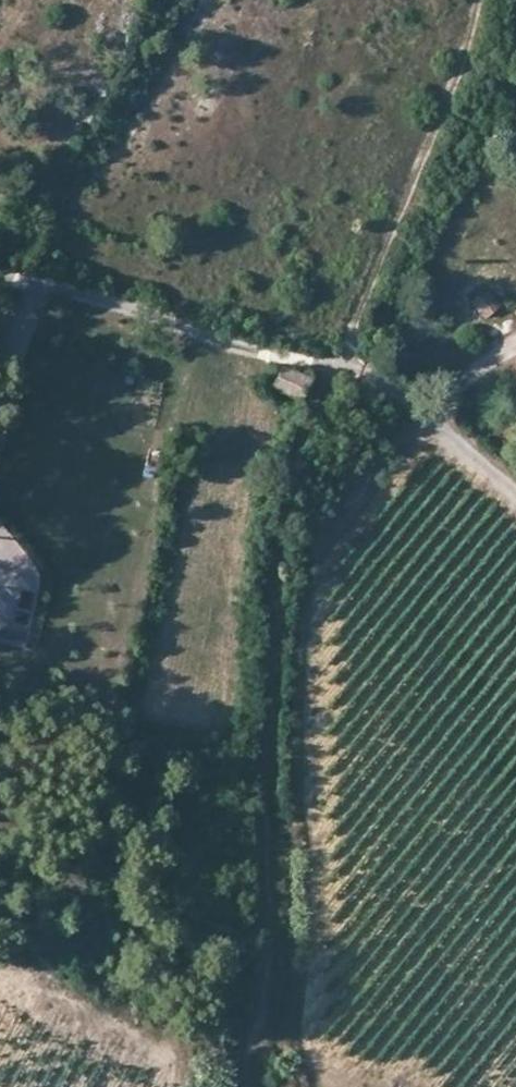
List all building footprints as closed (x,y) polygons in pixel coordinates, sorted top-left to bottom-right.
[(498,304),(487,290),(473,301),(484,315),(498,304)] [(313,377),(282,363),(271,386),(303,400),(313,377)]
